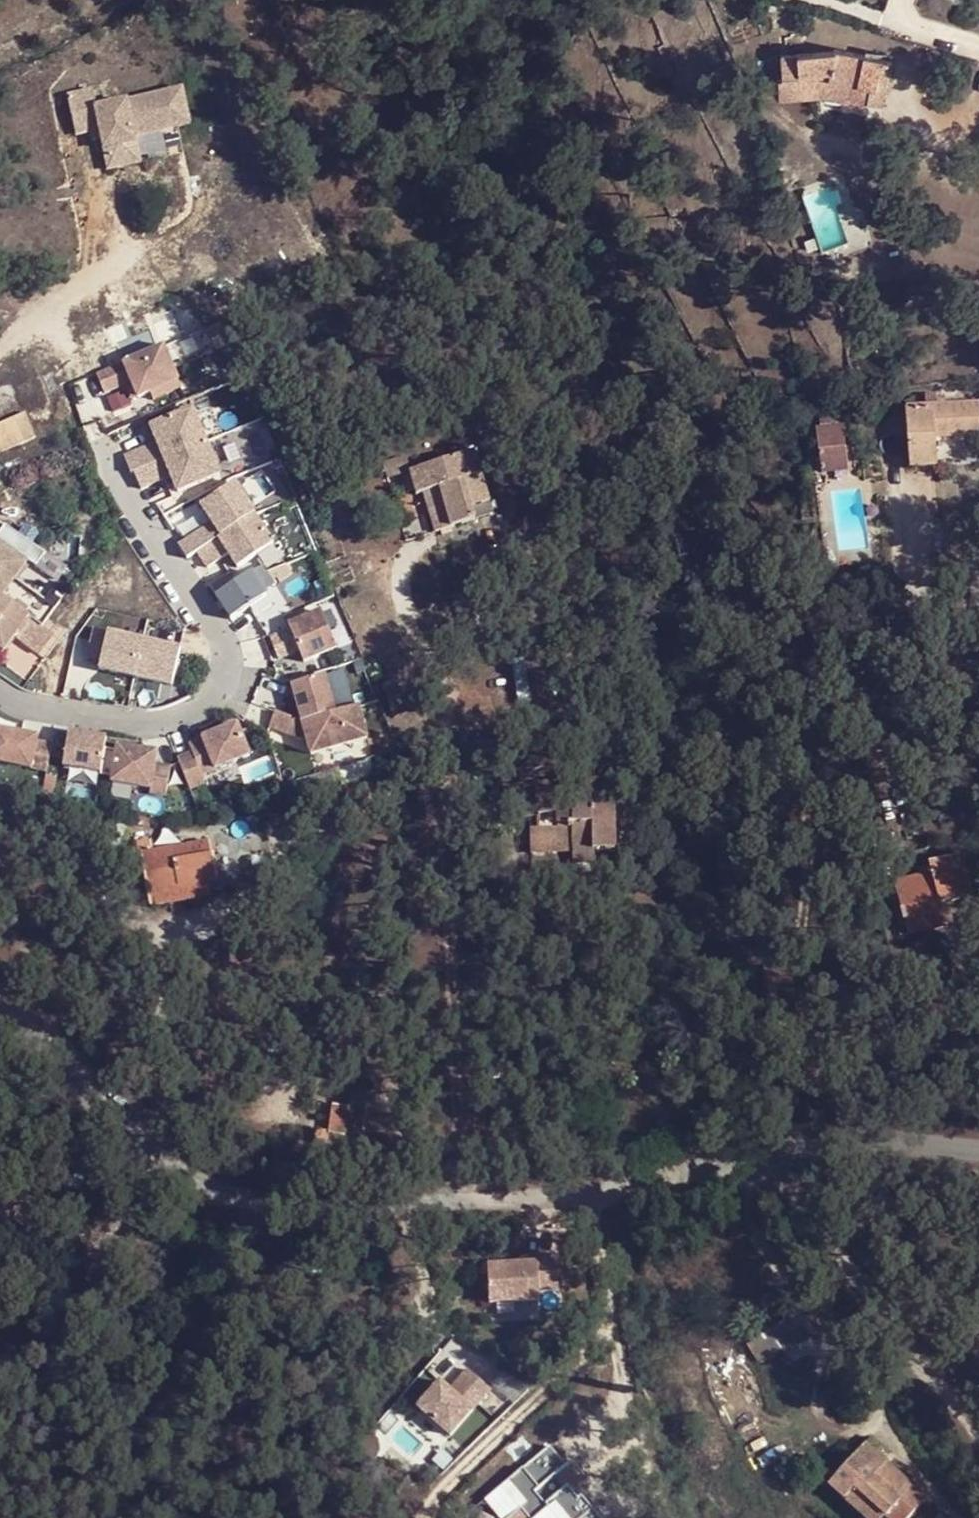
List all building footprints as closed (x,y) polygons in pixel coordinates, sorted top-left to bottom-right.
[(882,108),(891,63),(838,47),(835,55),(779,54),(781,79),(770,80),(780,98),(825,92),(882,108)] [(906,68),(891,63),(882,108),(896,112),(906,68)] [(148,155),(145,141),(200,129),(192,94),(107,113),(103,96),(78,101),(86,139),(102,136),(111,134),(113,143),(117,162),(148,155)] [(111,134),(102,136),(104,145),(113,143),(111,134)] [(150,167),(148,155),(117,162),(120,174),(150,167)] [(138,398),(150,393),(178,382),(163,346),(96,373),(104,392),(131,381),(133,387),(138,398)] [(178,382),(150,393),(153,400),(180,389),(178,382)] [(110,410),(132,401),(125,385),(104,393),(110,410)] [(133,387),(128,390),(132,400),(138,398),(133,387)] [(978,403),(904,412),(908,470),(935,466),(933,436),(978,431),(978,405),(978,403)] [(123,457),(129,473),(205,443),(191,410),(149,427),(156,443),(159,450),(152,452),(150,446),(123,457)] [(0,431),(0,459),(40,444),(32,419),(0,431)] [(816,459),(850,452),(844,425),(830,428),(828,419),(817,421),(819,428),(812,430),(816,459)] [(205,443),(132,472),(139,489),(170,476),(176,493),(218,476),(205,443)] [(156,443),(150,446),(152,452),(159,450),(156,443)] [(479,451),(420,469),(429,494),(436,492),(441,509),(432,513),(439,535),(483,519),(479,509),(495,503),(479,451)] [(852,467),(850,452),(816,459),(819,473),(852,467)] [(429,494),(420,469),(411,471),(420,497),(426,495),(425,494),(429,494)] [(186,559),(196,552),(253,516),(254,515),(234,484),(200,506),(212,524),(177,546),(186,559)] [(426,495),(432,513),(441,509),(436,492),(429,494),(425,494),(426,495)] [(204,519),(199,511),(170,529),(175,537),(204,519)] [(253,516),(196,552),(206,568),(227,554),(236,568),(272,545),(253,516)] [(0,527),(0,645),(5,649),(15,634),(38,650),(59,623),(6,583),(31,548),(0,527)] [(262,566),(214,596),(229,620),(266,596),(263,592),(274,585),(262,566)] [(298,654),(302,663),(334,649),(318,612),(286,626),(288,631),(298,654)] [(97,669),(132,677),(141,639),(91,628),(84,657),(99,661),(97,669)] [(298,654),(288,631),(268,639),(278,663),(298,654)] [(141,639),(132,677),(170,686),(179,648),(141,639)] [(290,686),(300,723),(333,714),(323,677),(290,686)] [(300,723),(273,713),(267,728),(299,740),(304,739),(309,755),(365,740),(356,708),(333,714),(300,723)] [(176,761),(188,792),(203,786),(199,777),(247,757),(235,726),(201,740),(201,742),(188,747),(191,755),(176,761)] [(50,744),(34,741),(35,736),(0,729),(0,763),(45,771),(50,744)] [(61,767),(98,773),(102,753),(104,738),(67,732),(61,767)] [(154,757),(114,750),(114,755),(109,782),(109,787),(148,793),(147,798),(163,801),(168,771),(152,768),(154,757)] [(114,755),(102,753),(97,780),(109,782),(114,755)] [(578,855),(578,868),(599,867),(599,854),(623,852),(623,803),(599,804),(600,801),(576,800),(578,796),(557,798),(558,793),(539,794),(539,817),(553,816),(555,831),(541,832),(532,831),(534,858),(561,856),(560,844),(579,844),(578,855)] [(553,816),(539,817),(541,832),(555,831),(553,816)] [(177,883),(190,881),(213,878),(211,855),(208,854),(207,840),(149,849),(148,838),(129,841),(130,857),(138,856),(145,907),(170,904),(167,893),(178,890),(177,883)] [(560,844),(561,856),(578,855),(579,844),(560,844)] [(968,892),(957,853),(924,862),(926,873),(889,882),(898,919),(938,910),(934,900),(968,892)] [(578,876),(578,868),(578,855),(561,856),(534,858),(535,877),(578,876)] [(193,897),(190,881),(177,883),(178,890),(167,893),(170,904),(193,897)] [(352,1094),(350,1108),(346,1136),(363,1138),(368,1096),(352,1094)] [(346,1136),(350,1108),(333,1106),(329,1133),(316,1132),(315,1141),(344,1145),(346,1136)] [(523,1263),(492,1264),(493,1301),(543,1299),(542,1290),(561,1290),(560,1255),(541,1256),(541,1263),(523,1263)] [(774,1324),(791,1349),(815,1333),(797,1307),(774,1324)] [(443,1383),(421,1407),(454,1436),(494,1390),(471,1370),(452,1391),(443,1383)] [(834,1489),(868,1451),(863,1444),(830,1485),(834,1489)] [(486,1501),(500,1517),(512,1517),(521,1510),(527,1517),(598,1517),(592,1510),(588,1513),(568,1489),(565,1492),(553,1477),(565,1467),(550,1449),(486,1501)] [(868,1451),(834,1489),(864,1517),(872,1517),(876,1513),(855,1495),(882,1464),(869,1452),(868,1451)] [(872,1517),(910,1517),(926,1500),(883,1462),(882,1464),(855,1495),(876,1513),(872,1517)]
